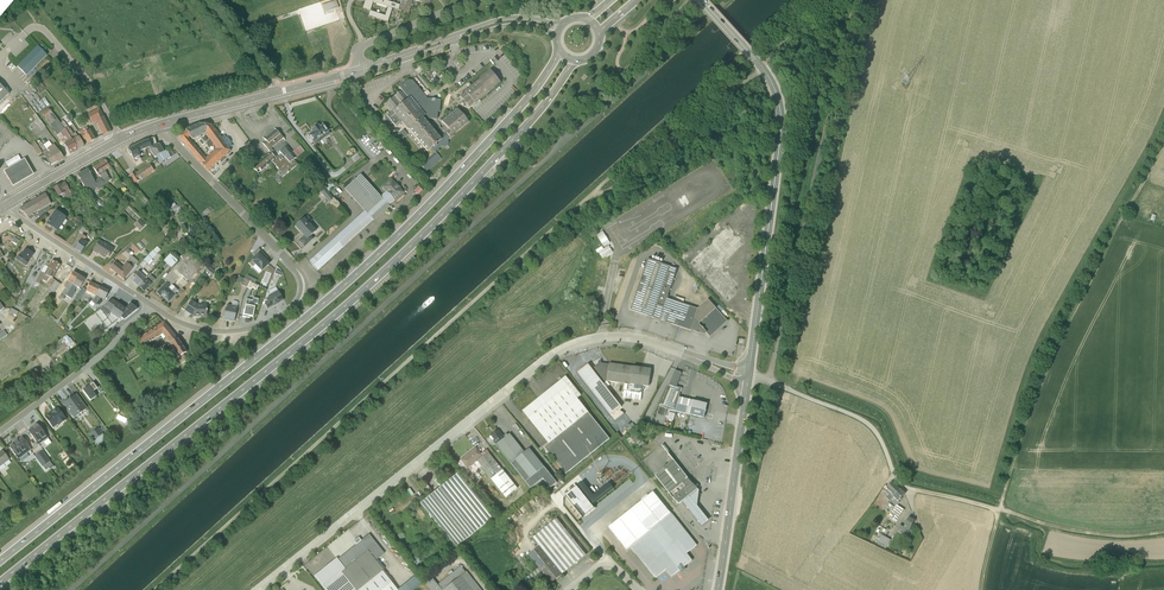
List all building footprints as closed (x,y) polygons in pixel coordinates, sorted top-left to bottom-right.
[(338,8),(336,0),(322,5),(325,13),(338,8)] [(387,22),(392,8),(398,10),(400,5),(384,0),(365,0),(362,8),(370,11),(373,2),(387,7),(385,16),(370,11),(368,16),(387,22)] [(398,10),(408,14),(413,0),(401,0),(398,10)] [(17,66),(26,76),(46,55),(44,52),(46,49),(41,45),(39,47),(38,46),(17,66)] [(412,81),(408,81),(399,88),(401,90),(399,92),(397,92),(396,93),(396,95),(394,95),(392,97),(391,99),(390,99),(388,100),(388,101),(383,105),(390,113),(386,116),(390,120),(388,122),(390,125),(393,123),(396,127),(402,123),(407,130),(408,129),(427,152),(430,149),(435,153),(421,165),(426,171),(441,159),(435,151),(441,146),(442,147),(444,147),(445,148),(447,146),(448,145),(448,144),(448,142),(447,141),(453,136),(453,135),(468,123),(458,110),(465,104),(468,108),(474,103),(475,104),(501,83),(490,69),(471,85),(468,88),(464,91),(464,92),(459,97),(462,101),(461,103),(461,104),(457,108),(441,121),(445,126),(441,128),(440,125),(436,128),(442,136),(440,138),(423,117),(425,115),(428,119),(437,120),(438,112),(439,112),(440,100),(433,99),(427,99),(412,81)] [(9,94),(0,85),(0,102),(9,94)] [(45,117),(44,118),(57,135),(60,133),(63,138),(63,144),(70,154),(77,150),(69,137),(60,123),(57,119),(48,108),(42,114),(45,117)] [(96,121),(103,136),(110,132),(99,109),(88,115),(92,123),(96,121)] [(45,127),(35,114),(33,116),(36,120),(34,121),(41,130),(45,127)] [(77,150),(84,146),(78,137),(75,133),(73,134),(70,129),(70,130),(64,121),(60,123),(77,150)] [(231,150),(229,148),(232,145),(224,135),(220,138),(212,125),(199,124),(185,130),(186,131),(178,136),(208,171),(231,150)] [(312,132),(307,136),(308,137),(308,138),(308,140),(310,141),(311,141),(315,146),(329,135),(330,135),(329,135),(330,134),(323,124),(319,126),(318,125),(310,130),(312,132)] [(86,127),(78,132),(80,135),(81,135),(84,140),(85,139),(87,144),(95,140),(89,130),(88,131),(86,127)] [(263,159),(252,167),(258,173),(261,171),(272,162),(284,176),(297,165),(294,160),(304,151),(300,145),(291,152),(287,146),(282,140),(283,138),(276,130),(265,139),(266,141),(263,144),(270,152),(265,156),(264,154),(261,156),(263,159)] [(395,136),(400,141),(404,138),(399,133),(395,136)] [(44,144),(43,145),(47,150),(56,162),(63,158),(53,145),(52,145),(49,141),(47,142),(45,138),(41,141),(44,144)] [(131,155),(135,162),(141,159),(138,153),(145,149),(148,148),(157,145),(154,138),(143,141),(127,149),(130,155),(131,155)] [(39,147),(34,141),(30,146),(34,150),(38,154),(42,151),(39,147)] [(148,148),(154,158),(155,157),(159,163),(170,157),(174,154),(171,150),(168,152),(167,150),(163,152),(159,145),(157,145),(148,148)] [(51,165),(56,162),(47,150),(42,153),(51,165)] [(18,156),(6,163),(9,168),(21,161),(18,156)] [(21,161),(9,168),(4,171),(13,187),(33,175),(24,159),(21,161)] [(97,174),(106,183),(110,180),(108,177),(105,172),(106,172),(105,170),(110,167),(105,159),(100,162),(100,163),(92,167),(97,174)] [(134,173),(128,177),(133,184),(139,180),(154,171),(149,164),(135,173),(134,173)] [(98,188),(107,183),(106,183),(100,177),(94,181),(88,170),(77,176),(88,193),(98,187),(98,188)] [(308,261),(317,271),(373,220),(374,221),(389,207),(389,206),(394,201),(385,191),(380,196),(360,175),(344,189),(364,211),(308,261)] [(396,184),(391,178),(381,187),(394,201),(404,192),(400,188),(401,187),(397,183),(396,184)] [(68,181),(54,189),(58,197),(61,195),(64,200),(72,195),(67,187),(70,185),(68,181)] [(331,181),(327,182),(328,184),(332,184),(326,189),(329,192),(335,187),(332,184),(331,181)] [(234,185),(241,193),(245,189),(238,182),(234,185)] [(334,199),(325,188),(320,192),(329,202),(334,199)] [(39,218),(50,208),(49,206),(51,205),(45,194),(20,208),(19,210),(24,215),(29,219),(34,216),(36,218),(38,217),(39,218)] [(106,206),(99,199),(95,203),(102,210),(106,206)] [(168,208),(171,211),(174,208),(178,212),(181,209),(175,202),(168,208)] [(205,217),(215,209),(211,205),(202,213),(205,217)] [(51,228),(56,232),(57,231),(66,218),(55,210),(46,224),(52,228),(51,228)] [(312,221),(307,216),(304,218),(294,226),(303,237),(298,241),(304,247),(313,239),(310,236),(316,231),(311,226),(312,225),(310,223),(312,221)] [(141,229),(146,222),(140,218),(135,225),(141,229)] [(603,232),(597,236),(604,247),(610,243),(603,232)] [(75,248),(81,253),(88,242),(84,240),(86,237),(82,235),(77,243),(78,243),(75,248)] [(99,241),(93,251),(97,253),(97,252),(100,254),(99,255),(104,258),(106,255),(108,256),(109,255),(109,256),(114,248),(104,242),(103,243),(99,241)] [(609,246),(599,252),(602,259),(613,253),(609,246)] [(147,264),(148,264),(149,265),(153,261),(152,260),(157,254),(160,250),(157,247),(153,251),(153,250),(143,261),(139,265),(143,268),(147,264)] [(20,254),(16,260),(25,266),(33,254),(26,249),(21,255),(20,254)] [(267,258),(258,249),(253,254),(255,256),(251,260),(251,261),(248,263),(259,274),(270,263),(266,259),(267,258)] [(187,281),(202,265),(186,250),(180,257),(182,259),(167,275),(166,273),(162,278),(166,282),(171,286),(168,289),(175,294),(178,291),(172,285),(181,276),(187,281)] [(177,261),(170,254),(163,261),(171,268),(177,261)] [(132,268),(138,261),(130,255),(128,258),(129,259),(122,267),(116,261),(110,268),(123,280),(133,268),(132,268)] [(647,259),(630,310),(660,320),(665,322),(691,331),(691,330),(699,332),(702,329),(710,337),(727,321),(708,300),(698,309),(668,299),(668,296),(671,285),(672,285),(673,282),(672,282),(677,269),(647,259)] [(52,279),(60,265),(60,264),(53,260),(48,267),(45,265),(37,278),(35,282),(37,283),(39,284),(42,280),(45,282),(49,277),(52,279)] [(214,270),(209,267),(204,274),(209,277),(214,270)] [(138,272),(131,280),(138,287),(149,276),(143,270),(140,273),(138,272)] [(65,296),(78,275),(73,272),(67,282),(66,282),(63,287),(66,289),(65,289),(59,297),(62,299),(65,296)] [(79,289),(85,279),(78,275),(65,296),(71,299),(75,292),(74,291),(76,287),(79,289)] [(155,280),(150,275),(149,276),(138,287),(144,292),(151,285),(151,284),(155,280)] [(247,275),(245,278),(255,283),(257,280),(247,275)] [(53,293),(61,285),(52,279),(49,277),(45,282),(51,286),(49,290),(53,293)] [(250,281),(245,279),(242,285),(247,288),(250,281)] [(250,281),(247,288),(251,290),(252,288),(256,290),(258,286),(250,281)] [(100,286),(90,282),(86,291),(85,293),(94,298),(95,296),(100,286)] [(171,286),(166,282),(156,293),(160,297),(161,297),(168,303),(174,297),(176,295),(175,294),(168,289),(171,286)] [(94,298),(91,301),(95,305),(100,299),(104,301),(109,291),(100,286),(95,296),(94,298)] [(21,290),(17,287),(12,294),(16,297),(21,290)] [(82,288),(74,299),(78,302),(86,290),(82,288)] [(265,304),(267,309),(274,305),(275,305),(277,303),(277,304),(278,303),(283,300),(281,297),(281,296),(282,296),(281,295),(280,294),(279,295),(278,291),(269,296),(269,297),(266,299),(268,302),(265,304)] [(244,310),(242,317),(249,318),(250,315),(253,316),(255,304),(257,304),(258,299),(253,298),(252,301),(246,300),(244,310)] [(121,321),(137,309),(130,303),(126,309),(111,300),(101,308),(121,321)] [(191,300),(184,311),(193,317),(207,317),(206,304),(197,304),(191,300)] [(55,308),(47,301),(41,309),(48,316),(55,308)] [(225,308),(223,320),(234,322),(236,307),(237,307),(238,303),(236,302),(234,301),(232,302),(231,306),(227,305),(226,309),(225,308)] [(163,323),(137,339),(142,347),(162,334),(169,344),(182,363),(190,359),(177,338),(163,323)] [(352,330),(351,328),(349,327),(346,328),(345,327),(342,331),(343,331),(341,335),(344,337),(352,331),(352,330)] [(67,335),(62,338),(63,339),(63,340),(61,342),(68,351),(75,346),(73,342),(70,338),(69,338),(67,335)] [(578,374),(609,415),(621,407),(600,380),(624,384),(623,399),(641,401),(642,388),(650,387),(653,371),(600,363),(593,370),(592,370),(589,366),(578,374)] [(667,409),(703,418),(704,418),(707,404),(679,397),(681,388),(676,387),(681,373),(675,370),(657,414),(664,417),(667,409)] [(568,377),(528,408),(523,412),(549,445),(546,448),(564,471),(605,439),(577,401),(584,396),(568,377)] [(97,388),(93,383),(82,391),(90,401),(96,396),(93,392),(97,388)] [(87,408),(76,394),(63,404),(74,418),(87,408)] [(58,408),(45,417),(53,428),(55,430),(59,427),(58,426),(67,420),(66,418),(65,418),(58,408)] [(46,446),(51,442),(47,438),(48,438),(37,424),(27,431),(38,445),(43,442),(46,446)] [(98,428),(89,435),(94,441),(94,440),(98,445),(106,439),(102,434),(103,434),(98,428)] [(644,443),(635,433),(626,440),(635,451),(644,443)] [(504,435),(496,441),(531,486),(543,477),(549,485),(554,482),(529,450),(525,453),(513,437),(508,441),(504,435)] [(18,460),(31,450),(22,437),(18,440),(17,439),(12,442),(13,443),(9,447),(18,460)] [(477,459),(506,494),(517,485),(488,451),(484,455),(477,446),(462,459),(468,466),(477,459)] [(2,450),(0,452),(0,466),(9,460),(2,450)] [(50,462),(42,451),(38,454),(49,468),(50,469),(53,467),(49,462),(50,462)] [(46,470),(49,468),(38,454),(34,457),(42,467),(43,467),(46,470)] [(679,506),(682,504),(698,492),(674,460),(655,475),(679,506)] [(456,477),(423,504),(457,546),(490,519),(456,477)] [(899,491),(892,484),(886,490),(887,491),(884,493),(888,497),(886,500),(889,502),(899,491)] [(898,503),(905,496),(899,491),(889,502),(895,508),(889,518),(896,523),(898,519),(899,520),(904,512),(897,507),(899,504),(898,503)] [(699,493),(698,492),(682,504),(702,528),(709,523),(697,508),(699,493)] [(629,547),(656,580),(666,572),(672,579),(693,563),(687,556),(697,548),(653,493),(608,528),(626,550),(629,547)] [(889,514),(890,514),(891,514),(890,513),(893,509),(888,504),(883,509),(889,514)] [(524,580),(528,585),(543,574),(543,573),(551,583),(586,554),(557,519),(533,538),(539,546),(528,555),(538,568),(524,580)] [(907,537),(914,522),(908,519),(903,529),(900,527),(898,531),(897,532),(902,535),(902,533),(905,534),(904,536),(907,537)] [(369,535),(338,559),(337,558),(314,576),(326,589),(397,589),(374,561),(384,553),(369,535)] [(891,542),(879,536),(877,538),(880,539),(877,546),(885,551),(887,548),(891,542)] [(466,571),(465,572),(460,566),(437,585),(430,577),(423,582),(430,589),(481,589),(466,571)]
